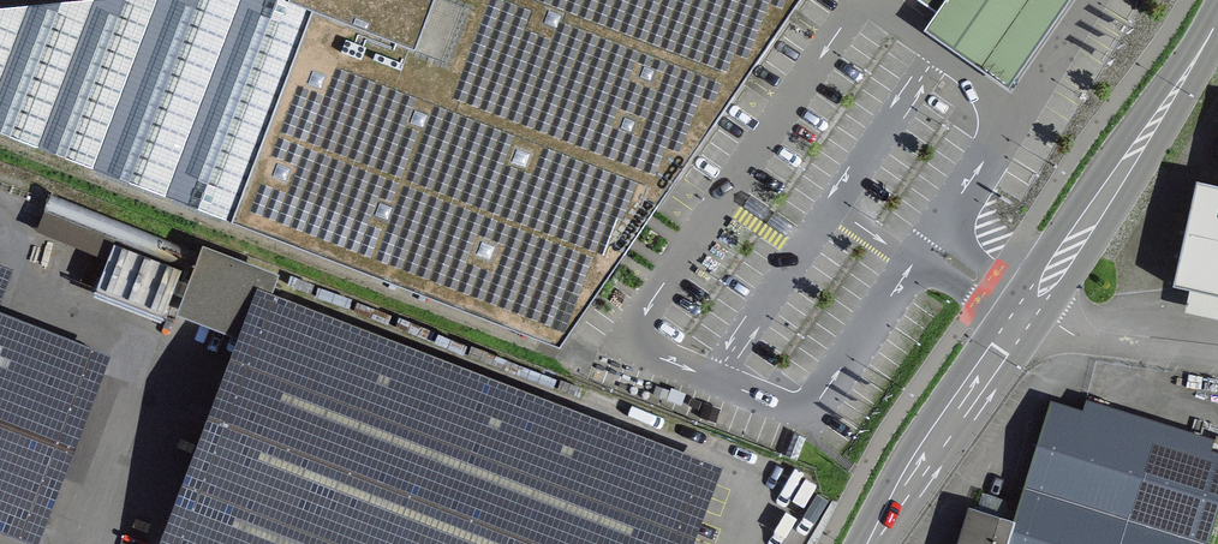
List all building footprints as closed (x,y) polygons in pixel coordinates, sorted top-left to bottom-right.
[(156,0),(100,0),(0,10),(0,134),(91,169),(156,0)] [(557,347),(801,0),(156,0),(91,169),(557,347)] [(944,12),(945,29),(1024,86),(1087,0),(953,0),(944,12)] [(1210,191),(1184,186),(1166,291),(1217,301),(1217,153),(1210,191)] [(197,252),(49,195),(42,213),(45,214),(39,231),(106,257),(112,241),(190,271),(197,252)] [(180,272),(113,246),(95,292),(163,318),(172,295),(184,300),(189,285),(177,280),(180,272)] [(182,313),(250,338),(261,309),(273,278),(205,252),(182,313)] [(9,268),(0,265),(0,291),(9,268)] [(261,309),(250,338),(176,529),(213,543),(682,543),(706,481),(261,309)] [(27,543),(32,543),(106,353),(0,312),(0,533),(27,543)] [(1050,395),(1014,514),(968,500),(954,543),(1205,543),(1217,500),(1217,448),(1210,446),(1214,435),(1086,396),(1083,406),(1050,395)]
